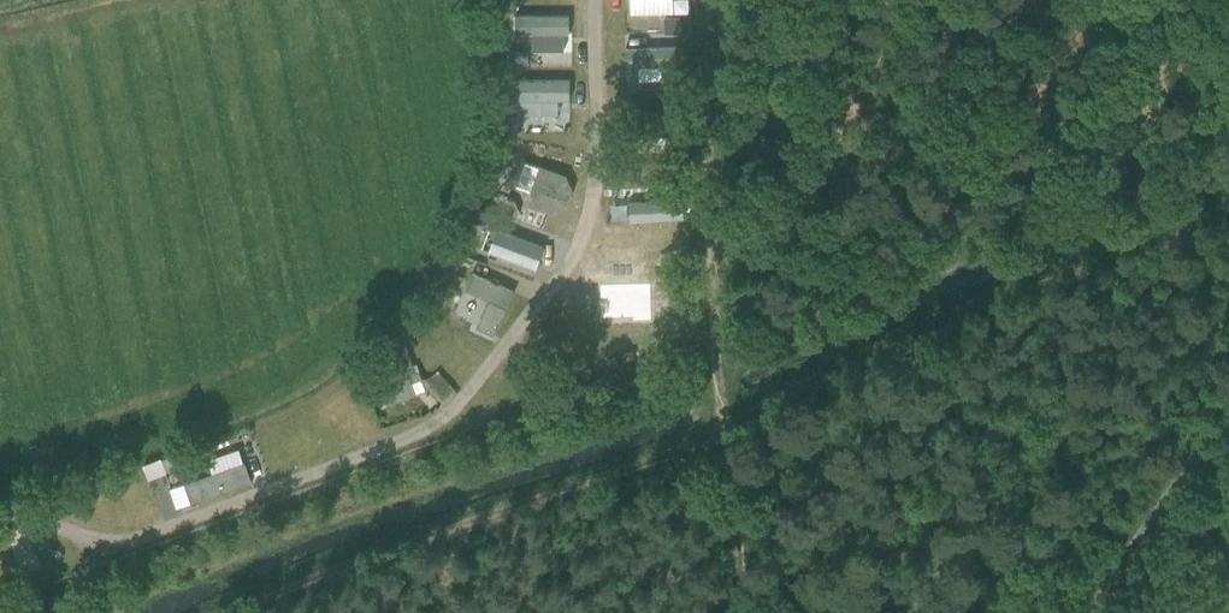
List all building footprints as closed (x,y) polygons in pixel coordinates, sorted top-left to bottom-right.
[(628,14),(674,13),(674,0),(627,0),(628,14)] [(515,13),(515,34),(569,34),(570,14),(515,13)] [(680,16),(665,17),(665,33),(680,32),(680,16)] [(508,51),(508,67),(525,67),(525,52),(508,51)] [(570,99),(569,77),(515,79),(515,101),(570,99)] [(670,96),(680,95),(680,87),(670,87),(670,96)] [(508,118),(508,132),(519,132),(519,118),(508,118)] [(520,180),(510,202),(542,215),(549,199),(555,202),(561,188),(545,181),(542,189),(520,180)] [(480,206),(475,220),(492,227),(498,213),(480,206)] [(496,228),(488,253),(535,270),(544,244),(496,228)] [(590,262),(603,298),(644,284),(636,259),(623,264),(619,251),(590,262)] [(371,347),(388,403),(419,394),(403,338),(371,347)] [(165,471),(160,459),(160,457),(143,464),(148,478),(165,471)]
